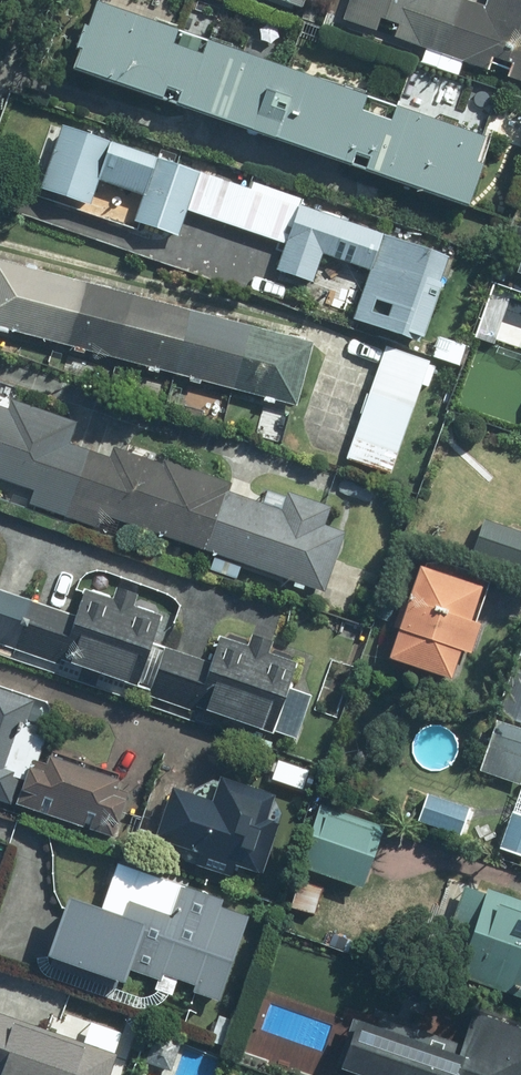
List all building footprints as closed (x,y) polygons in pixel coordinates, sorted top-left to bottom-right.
[(310,0),(264,0),(305,14),(310,0)] [(461,0),(351,0),(343,20),(378,33),(382,21),(397,26),(393,38),(441,55),(461,0)] [(481,7),(464,0),(461,0),(441,55),(488,71),(492,59),(511,65),(506,80),(520,85),(520,0),(483,0),(481,7)] [(477,164),(485,140),(396,109),(391,124),(362,114),(367,99),(208,44),(204,58),(173,47),(178,33),(95,3),(70,73),(470,213),(486,167),(477,164)] [(144,197),(157,159),(63,127),(41,191),(91,208),(100,182),(144,197)] [(372,274),(385,235),(301,205),(278,270),(314,283),(323,257),(372,274)] [(420,343),(449,258),(385,235),(372,274),(355,320),(420,343)] [(315,343),(0,261),(0,329),(298,407),(315,343)] [(393,475),(431,362),(385,346),(347,459),(393,475)] [(88,451),(70,445),(77,423),(11,401),(8,410),(0,407),(0,480),(34,492),(29,505),(65,517),(88,451)] [(206,552),(227,491),(229,484),(164,462),(163,466),(113,449),(110,458),(88,451),(65,517),(100,530),(104,517),(206,552)] [(326,594),(346,533),(325,526),(331,507),(286,492),(281,509),(227,491),(206,552),(326,594)] [(484,521),(472,555),(520,572),(520,533),(484,521)] [(471,623),(482,591),(421,569),(389,661),(451,682),(461,654),(470,657),(481,627),(471,623)] [(58,669),(61,662),(147,692),(146,695),(272,739),(274,732),(297,740),(312,697),(290,690),(299,665),(271,656),(276,643),(252,635),(248,647),(221,638),(212,664),(169,649),(177,626),(130,609),(136,593),(118,587),(109,613),(81,603),(76,617),(0,590),(0,649),(58,669)] [(510,669),(495,713),(520,722),(520,673),(510,669)] [(39,763),(46,742),(38,739),(48,708),(0,693),(0,802),(15,807),(30,760),(39,763)] [(496,720),(479,771),(520,785),(520,728),(496,720)] [(30,760),(15,807),(117,839),(131,797),(119,793),(123,780),(88,769),(90,762),(51,750),(47,765),(39,763),(30,760)] [(169,785),(163,803),(152,799),(146,819),(157,822),(153,834),(188,845),(183,861),(231,876),(234,867),(261,876),(279,819),(268,816),(274,797),(216,779),(210,798),(169,785)] [(460,835),(469,807),(426,792),(416,820),(460,835)] [(362,889),(384,826),(318,803),(296,866),(362,889)] [(520,857),(520,815),(510,811),(497,849),(520,857)] [(222,896),(181,882),(170,915),(130,902),(125,917),(65,897),(39,975),(163,1017),(175,980),(192,986),(189,994),(220,1005),(249,916),(219,906),(222,896)] [(486,888),(484,893),(463,886),(434,970),(520,999),(520,899),(486,888)] [(469,1010),(459,1042),(357,1007),(336,1067),(359,1074),(520,1074),(520,1028),(469,1010)] [(0,1012),(0,1074),(111,1074),(118,1055),(0,1012)] [(178,1041),(150,1034),(143,1065),(171,1071),(178,1041)]
